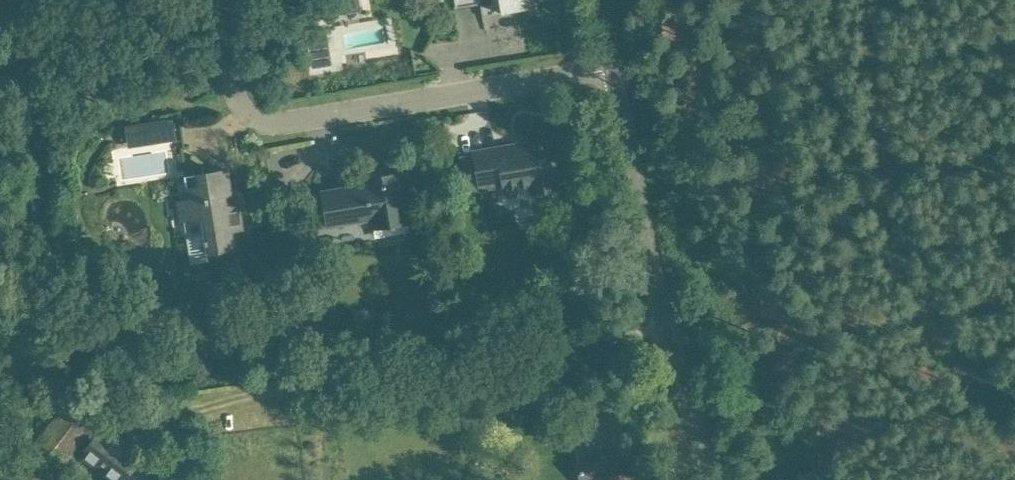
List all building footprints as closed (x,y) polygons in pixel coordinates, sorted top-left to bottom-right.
[(455,6),(454,7),(454,8),(482,4),(481,2),(480,2),(480,0),(454,0),(455,6)] [(501,11),(491,13),(492,15),(537,7),(536,0),(499,0),(501,11)] [(323,29),(305,32),(311,67),(329,64),(323,29)] [(168,119),(148,122),(152,143),(177,139),(174,123),(169,124),(168,119)] [(559,181),(552,139),(524,144),(525,148),(511,150),(510,144),(473,151),(479,185),(502,181),(504,190),(505,190),(505,194),(509,197),(517,196),(519,192),(518,188),(529,186),(531,194),(558,189),(557,181),(559,181)] [(231,230),(243,228),(239,203),(227,205),(225,195),(231,194),(227,169),(185,176),(188,199),(177,201),(180,220),(203,216),(207,239),(205,239),(205,244),(208,243),(209,252),(234,248),(231,230)] [(328,227),(385,217),(387,226),(408,222),(400,172),(378,176),(379,181),(322,191),(328,227)] [(621,310),(611,312),(613,322),(623,320),(621,310)] [(65,461),(96,420),(68,398),(36,440),(65,461)] [(104,473),(113,479),(120,479),(138,457),(101,429),(81,456),(104,473)] [(617,474),(615,457),(602,458),(598,430),(575,433),(581,479),(594,478),(595,479),(631,479),(629,472),(617,474)]
